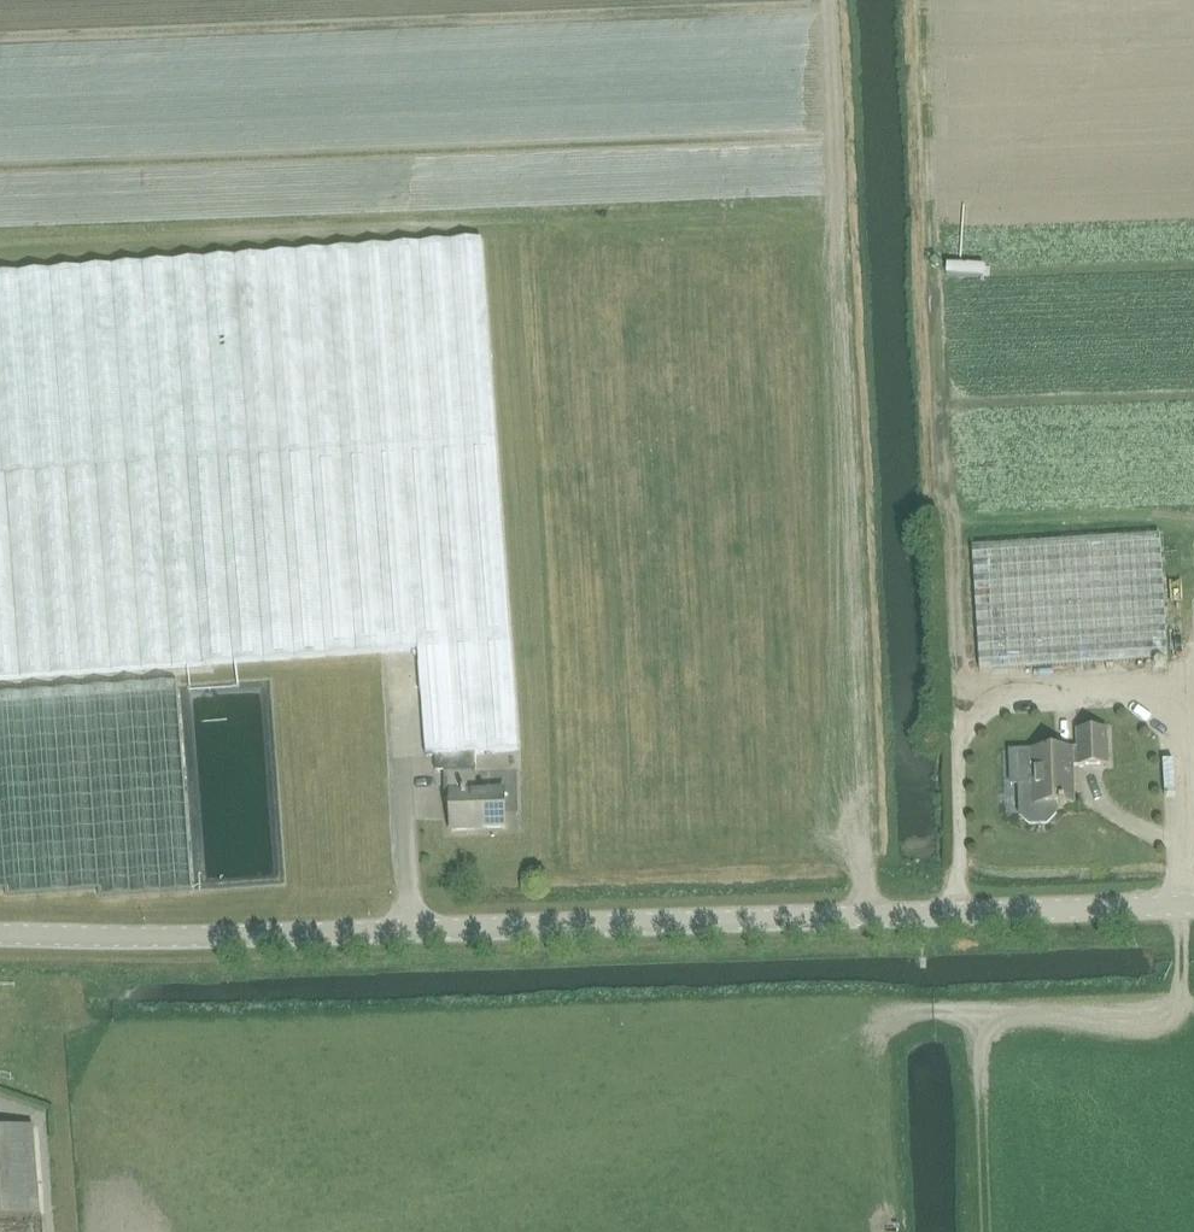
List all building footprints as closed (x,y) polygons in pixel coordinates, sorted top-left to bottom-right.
[(326,654),(380,651),(418,648),(426,756),(436,755),(476,752),(518,749),(481,239),(380,247),(0,275),(0,678),(326,654)] [(1167,658),(1159,534),(972,546),(979,656),(979,670),(1167,658)] [(0,695),(0,889),(5,889),(6,896),(99,890),(99,897),(193,890),(177,682),(0,695)] [(1029,825),(1048,825),(1057,815),(1057,804),(1074,803),(1073,765),(1108,764),(1107,730),(1078,731),(1079,749),(1032,750),(1033,783),(1018,783),(1019,816),(1029,825)] [(476,752),(436,755),(436,756),(437,756),(438,769),(436,769),(436,771),(444,771),(445,800),(451,800),(452,830),(474,830),(474,828),(506,827),(505,790),(477,791),(476,752)] [(33,1127),(0,1130),(0,1217),(41,1214),(33,1127)]
